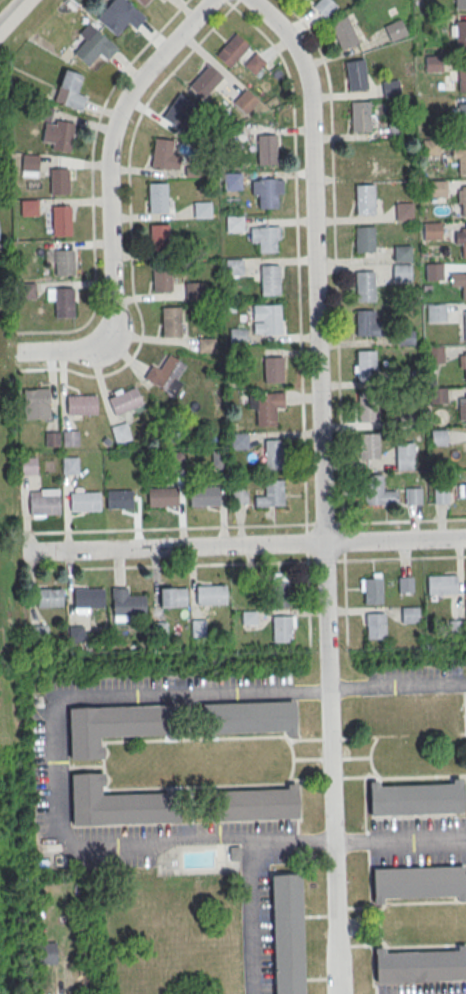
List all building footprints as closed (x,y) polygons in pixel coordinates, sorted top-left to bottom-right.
[(95,19),(112,0),(124,0),(144,18),(134,29),(127,23),(115,36),(95,19)] [(143,8),(135,0),(150,0),(143,8)] [(312,7),(325,19),(336,7),(329,0),(318,0),(312,7)] [(454,9),(454,0),(465,0),(465,9),(454,9)] [(345,16),(358,43),(341,51),(328,24),(345,16)] [(383,26),(399,19),(406,35),(390,42),(383,26)] [(454,21),(465,20),(465,50),(455,50),(454,21)] [(72,53),(95,29),(116,48),(106,59),(99,53),(87,67),(72,53)] [(214,55),(234,34),(248,46),(227,68),(214,55)] [(253,74),(265,63),(255,52),(243,64),(253,74)] [(424,56),(442,56),(442,72),(425,73),(424,56)] [(344,62),(363,59),(367,88),(348,91),(344,62)] [(457,62),(465,62),(465,92),(458,92),(457,62)] [(188,86),(208,65),(221,77),(201,99),(188,86)] [(63,69),(52,102),(80,111),(85,97),(76,94),(82,76),(63,69)] [(381,82),(397,80),(400,94),(383,97),(381,82)] [(244,113),(256,100),(245,89),(233,101),(244,113)] [(178,93),(194,104),(177,128),(161,118),(178,93)] [(350,103),(369,102),(370,131),(351,132),(350,103)] [(457,104),(465,104),(465,134),(458,134),(457,104)] [(54,120),(74,123),(69,153),(50,150),(51,144),(40,142),(43,123),(54,124),(54,120)] [(387,123),(404,123),(405,139),(387,140),(387,123)] [(257,136),(275,135),(276,165),(258,166),(257,136)] [(153,138),(172,140),(170,154),(180,156),(178,171),(150,167),(153,138)] [(352,143),(371,143),(372,169),(353,170),(352,143)] [(457,150),(465,150),(465,175),(457,175),(457,150)] [(22,154),(38,155),(37,172),(20,171),(22,154)] [(49,169),(68,168),(69,194),(50,195),(49,169)] [(223,174),(240,173),(241,190),(223,190),(223,174)] [(257,179),(275,179),(276,180),(282,180),(282,194),(276,194),(276,208),(258,209),(258,195),(251,195),(251,181),(257,181),(257,179)] [(427,181),(445,180),(446,197),(428,197),(427,181)] [(147,184),(166,183),(167,213),(148,214),(147,184)] [(355,185),(373,185),(374,214),(355,214),(355,185)] [(458,216),(465,216),(465,186),(457,186),(458,216)] [(20,200),(37,200),(37,216),(20,216),(20,200)] [(192,202),(210,202),(211,218),(193,219),(192,202)] [(394,204),(412,203),(413,220),(395,220),(394,204)] [(51,207),(70,206),(71,237),(52,237),(51,207)] [(225,216),(243,215),(243,233),(226,233),(225,216)] [(423,223),(440,223),(441,239),(423,240),(423,223)] [(148,226),(167,225),(168,251),(149,251),(148,226)] [(354,227),(373,226),(373,253),(355,253),(354,227)] [(257,228),(275,227),(276,253),(258,254),(257,228)] [(456,227),(456,257),(465,257),(465,227),(456,227)] [(393,246),(410,246),(411,262),(393,263),(393,246)] [(54,251),(73,250),(74,276),(55,277),(54,251)] [(224,260),(242,259),(242,274),(225,275),(224,260)] [(424,264),(442,264),(442,280),(425,281),(424,264)] [(392,266),(410,265),(410,281),(393,282),(392,266)] [(151,266),(170,266),(171,291),(152,292),(151,266)] [(259,266),(278,266),(279,295),(260,296),(259,266)] [(354,273),(373,272),(374,302),(355,302),(354,273)] [(450,288),(459,288),(459,298),(465,298),(465,272),(450,272),(450,288)] [(18,284),(35,283),(35,299),(18,300),(18,284)] [(185,284),(202,283),(203,301),(185,301),(185,284)] [(53,288),(72,288),(73,318),(54,319),(53,288)] [(426,305),(444,305),(445,321),(427,322),(426,305)] [(261,306),(280,306),(281,335),(262,336),(261,306)] [(161,308),(180,308),(181,337),(162,338),(161,308)] [(355,312),(373,311),(374,337),(355,338),(355,312)] [(229,329),(245,329),(245,344),(229,345),(229,329)] [(396,330),(414,329),(414,346),(397,346),(396,330)] [(197,339),(214,338),(215,353),(197,354),(197,339)] [(426,347),(444,347),(444,363),(427,364),(426,347)] [(356,352),(375,351),(376,381),(357,381),(356,352)] [(168,355),(159,371),(151,366),(143,379),(174,398),(182,384),(176,380),(185,366),(168,355)] [(262,358),(281,358),(282,384),(263,384),(262,358)] [(107,399),(134,387),(141,404),(114,416),(107,399)] [(428,388),(446,388),(446,404),(429,405),(428,388)] [(22,390),(47,389),(49,419),(23,421),(22,390)] [(357,393),(376,392),(376,421),(358,422),(357,393)] [(458,423),(465,423),(465,393),(458,393),(458,423)] [(255,395),(282,394),(283,409),(274,409),(275,426),(256,427),(255,395)] [(66,397),(95,396),(96,415),(66,415),(66,397)] [(401,414),(402,427),(411,426),(410,413),(401,414)] [(110,428),(125,423),(130,440),(115,444),(110,428)] [(445,445),(445,430),(431,430),(431,445),(445,445)] [(61,431),(77,431),(78,446),(62,446),(61,431)] [(44,433),(58,432),(59,446),(44,446),(44,433)] [(231,447),(246,447),(246,433),(231,433),(231,447)] [(359,434),(377,434),(377,458),(359,458),(359,434)] [(394,442),(412,441),(413,468),(395,468),(394,442)] [(264,443),(282,442),(283,468),(265,468),(264,443)] [(19,457),(36,456),(37,472),(20,473),(19,457)] [(61,457),(78,456),(79,472),(62,473),(61,457)] [(363,473),(381,473),(382,502),(363,503),(363,473)] [(263,480),(282,479),(283,505),(264,505),(263,480)] [(458,482),(458,500),(465,500),(465,482),(458,482)] [(188,486),(218,485),(218,504),(189,505),(188,486)] [(147,487),(176,486),(177,505),(147,506),(147,487)] [(404,487),(420,486),(421,503),(404,503),(404,487)] [(246,503),(246,487),(231,487),(231,503),(246,503)] [(106,489),(132,489),(132,507),(106,508),(106,489)] [(69,492),(99,490),(99,510),(70,511),(69,492)] [(28,495),(58,494),(59,513),(29,514),(28,495)] [(427,575),(456,574),(457,593),(427,594),(427,575)] [(397,576),(397,593),(411,593),(411,576),(397,576)] [(362,577),(381,577),(381,603),(363,603),(362,577)] [(273,580),(291,580),(292,606),(273,606),(273,580)] [(195,585),(225,584),(225,603),(196,604),(195,585)] [(159,588),(185,586),(186,605),(160,607),(159,588)] [(35,588),(61,587),(62,606),(36,607),(35,588)] [(73,588),(102,587),(103,606),(73,607),(73,588)] [(111,588),(111,621),(133,620),(133,612),(144,612),(143,595),(129,595),(128,588),(111,588)] [(417,622),(417,606),(400,606),(400,622),(417,622)] [(256,624),(256,610),(241,610),(241,624),(256,624)] [(365,612),(383,611),(384,637),(366,638),(365,612)] [(271,616),(289,615),(290,641),(272,642),(271,616)] [(191,635),(204,635),(204,618),(191,618),(191,635)] [(462,633),(462,620),(449,620),(449,633),(462,633)] [(166,621),(150,622),(151,639),(166,639),(166,621)] [(180,623),(172,623),(172,630),(180,631),(180,623)] [(45,624),(25,625),(26,638),(45,637),(45,624)] [(81,625),(67,625),(67,640),(82,640),(81,625)] [(202,739),(200,704),(294,701),(295,735),(286,736),(286,731),(212,733),(212,739),(202,739)] [(177,740),(176,704),(68,707),(69,760),(103,759),(102,747),(99,747),(99,736),(166,734),(166,740),(177,740)] [(179,787),(180,823),(72,826),(70,773),(104,772),(104,784),(100,784),(101,795),(168,793),(168,787),(179,787)] [(367,780),(369,816),(462,812),(461,778),(451,778),(452,783),(378,786),(378,780),(367,780)] [(202,785),(204,821),(297,817),(296,783),(286,783),(287,788),(213,791),(213,785),(202,785)] [(372,904),(371,869),(464,865),(465,900),(456,900),(456,895),(382,898),(383,904),(372,904)] [(299,874),(303,993),(274,993),(270,875),(299,874)] [(42,942),(42,964),(55,964),(55,942),(42,942)] [(374,983),(465,979),(465,944),(457,945),(457,950),(383,952),(383,947),(373,947),(374,983)]
